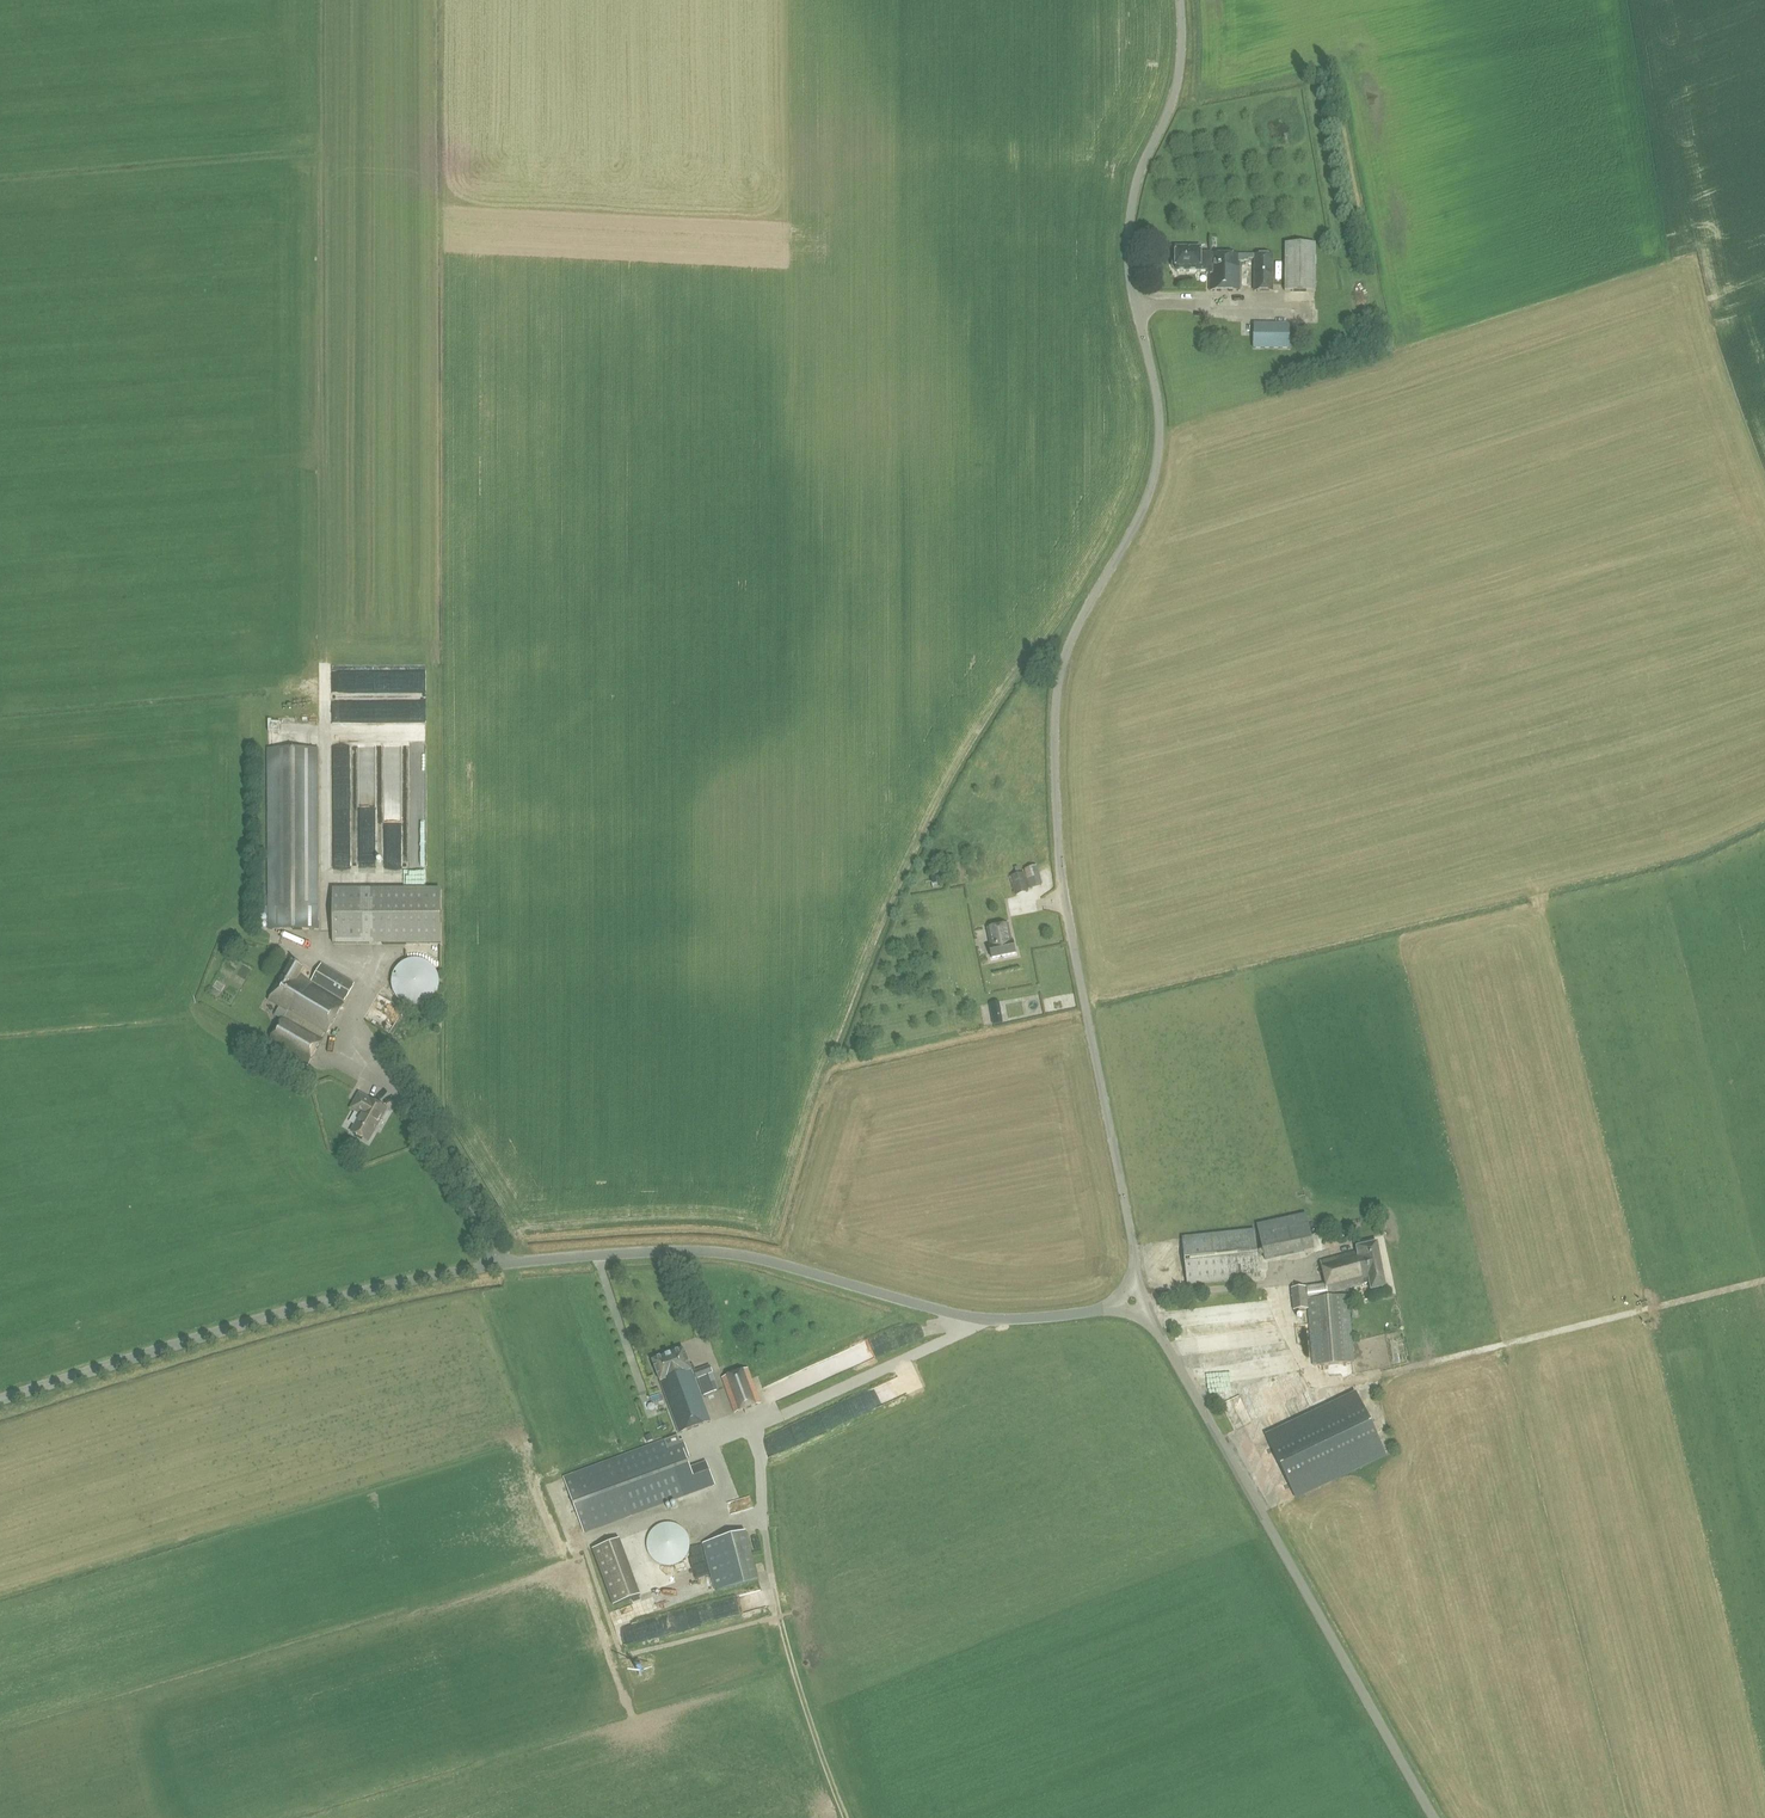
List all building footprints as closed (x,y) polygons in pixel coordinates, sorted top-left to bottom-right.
[(1285,291),(1314,292),(1316,244),(1285,244),(1285,291)] [(1200,271),(1201,252),(1201,248),(1177,248),(1176,260),(1175,260),(1174,261),(1172,263),(1172,264),(1172,266),(1173,267),(1174,268),(1176,269),(1176,271),(1200,271)] [(1211,252),(1201,252),(1200,271),(1210,272),(1209,291),(1240,291),(1240,261),(1244,261),(1248,261),(1248,259),(1254,259),(1254,255),(1211,255),(1211,252)] [(1273,255),(1254,255),(1254,259),(1254,291),(1273,291),(1273,255)] [(1290,324),(1254,323),(1253,348),(1290,348),(1290,324)] [(423,730),(423,697),(318,697),(318,718),(337,718),(337,726),(329,726),(329,730),(423,730)] [(345,744),(330,744),(330,765),(338,765),(338,771),(346,771),(345,744)] [(355,747),(354,849),(367,849),(369,748),(355,747)] [(381,747),(381,758),(397,757),(396,747),(381,747)] [(319,749),(270,749),(269,930),(318,930),(319,749)] [(405,832),(418,832),(419,749),(406,749),(405,832)] [(405,841),(406,864),(423,863),(422,840),(405,841)] [(359,862),(368,863),(369,855),(360,854),(359,862)] [(1023,873),(1010,876),(1015,893),(1028,889),(1023,873)] [(940,881),(938,875),(931,876),(933,883),(940,881)] [(1003,895),(1011,893),(1007,875),(999,876),(1003,895)] [(334,941),(441,941),(441,887),(333,887),(334,941)] [(1014,935),(1026,935),(1025,912),(1013,913),(1014,935)] [(1013,942),(1012,942),(1008,924),(987,929),(992,951),(991,951),(992,959),(1016,954),(1013,942)] [(429,963),(427,961),(424,960),(422,959),(419,958),(416,958),(413,958),(410,958),(408,958),(405,959),(403,960),(401,962),(399,963),(397,965),(396,966),(394,968),(393,970),(392,972),(391,975),(390,977),(390,980),(390,983),(390,986),(390,989),(391,991),(393,994),(394,997),(396,999),(398,1001),(400,1002),(402,1004),(404,1005),(406,1006),(408,1006),(411,1007),(413,1007),(415,1007),(418,1007),(421,1006),(423,1006),(426,1004),(428,1003),(430,1001),(433,999),(434,997),(436,995),(437,992),(438,989),(439,987),(439,984),(439,982),(439,979),(439,977),(438,975),(437,973),(436,970),(435,968),(433,966),(431,964),(429,963)] [(274,1016),(282,1021),(284,1019),(288,1011),(325,1033),(326,1035),(344,1003),(313,985),(313,983),(311,982),(311,981),(301,974),(304,969),(292,962),(269,1001),(279,1008),(274,1016)] [(322,964),(311,981),(311,982),(313,983),(345,1002),(355,984),(322,964)] [(288,1011),(284,1019),(322,1039),(322,1038),(325,1033),(288,1011)] [(284,1019),(282,1021),(269,1043),(308,1065),(323,1039),(322,1038),(322,1039),(284,1019)] [(351,1109),(361,1115),(352,1131),(368,1141),(387,1109),(360,1093),(351,1109)] [(329,1106),(338,1103),(335,1095),(327,1098),(329,1106)] [(1211,1226),(1220,1225),(1217,1208),(1208,1209),(1211,1226)] [(1302,1226),(1285,1228),(1288,1245),(1304,1242),(1302,1226)] [(1182,1257),(1248,1253),(1246,1229),(1181,1233),(1182,1257)] [(1315,1245),(1316,1251),(1337,1249),(1336,1242),(1315,1245)] [(1357,1247),(1358,1250),(1365,1283),(1370,1282),(1371,1290),(1386,1287),(1377,1243),(1357,1247)] [(1358,1250),(1321,1260),(1329,1294),(1365,1284),(1365,1283),(1358,1250)] [(1257,1253),(1183,1258),(1185,1281),(1231,1278),(1230,1272),(1258,1270),(1257,1253)] [(1306,1287),(1292,1289),(1294,1310),(1308,1309),(1306,1287)] [(1345,1302),(1338,1300),(1333,1305),(1335,1312),(1342,1314),(1347,1308),(1345,1302)] [(1168,1312),(1169,1328),(1198,1327),(1197,1311),(1168,1312)] [(1258,1339),(1256,1326),(1226,1331),(1228,1343),(1258,1339)] [(1183,1334),(1184,1348),(1212,1347),(1211,1333),(1183,1334)] [(694,1364),(690,1366),(684,1350),(653,1361),(661,1381),(660,1382),(679,1434),(712,1422),(696,1380),(713,1373),(711,1365),(696,1370),(694,1364)] [(749,1368),(722,1378),(735,1413),(762,1403),(749,1368)] [(899,1376),(846,1400),(851,1411),(905,1387),(899,1376)] [(1322,1393),(1330,1391),(1328,1383),(1320,1385),(1322,1393)] [(1221,1403),(1230,1426),(1239,1422),(1230,1400),(1221,1403)] [(1292,1492),(1385,1455),(1373,1426),(1281,1463),(1292,1492)] [(758,1436),(765,1454),(776,1450),(769,1432),(758,1436)] [(683,1439),(679,1440),(677,1435),(563,1478),(584,1534),(699,1492),(715,1485),(706,1461),(689,1467),(686,1458),(690,1457),(683,1439)] [(725,1499),(746,1492),(742,1479),(721,1485),(725,1499)] [(647,1545),(647,1546),(647,1547),(647,1548),(647,1549),(647,1550),(648,1550),(648,1551),(648,1552),(649,1553),(649,1554),(650,1555),(650,1556),(651,1557),(652,1558),(653,1559),(654,1560),(655,1561),(656,1562),(657,1562),(658,1563),(659,1563),(660,1564),(661,1564),(662,1564),(662,1565),(663,1565),(664,1565),(665,1565),(666,1565),(667,1565),(667,1566),(668,1566),(669,1566),(669,1565),(670,1565),(671,1565),(672,1565),(673,1565),(674,1565),(675,1564),(676,1564),(677,1564),(678,1563),(679,1563),(680,1562),(681,1562),(681,1561),(682,1561),(682,1560),(683,1560),(683,1559),(684,1559),(684,1558),(685,1558),(685,1557),(686,1556),(687,1555),(687,1554),(688,1553),(688,1552),(688,1551),(689,1551),(689,1550),(689,1549),(689,1548),(689,1547),(690,1547),(690,1546),(690,1545),(690,1544),(690,1543),(690,1542),(690,1541),(689,1540),(689,1539),(689,1538),(689,1537),(688,1536),(688,1535),(687,1534),(687,1533),(686,1532),(686,1531),(685,1531),(685,1530),(684,1530),(684,1529),(683,1529),(683,1528),(682,1528),(682,1527),(681,1527),(680,1526),(679,1526),(679,1525),(678,1525),(677,1525),(677,1524),(676,1524),(675,1524),(674,1523),(673,1523),(672,1523),(671,1523),(670,1523),(669,1523),(668,1523),(667,1523),(666,1523),(665,1523),(664,1523),(663,1523),(662,1523),(661,1524),(660,1524),(659,1524),(659,1525),(658,1525),(657,1525),(657,1526),(656,1526),(656,1527),(655,1527),(654,1528),(653,1528),(653,1529),(652,1530),(651,1531),(651,1532),(650,1532),(650,1533),(649,1534),(649,1535),(648,1536),(648,1537),(648,1538),(647,1539),(647,1540),(647,1541),(647,1542),(647,1543),(647,1544),(647,1545)] [(703,1543),(715,1591),(759,1579),(746,1531),(703,1543)] [(593,1548),(614,1604),(641,1594),(620,1538),(593,1548)]
